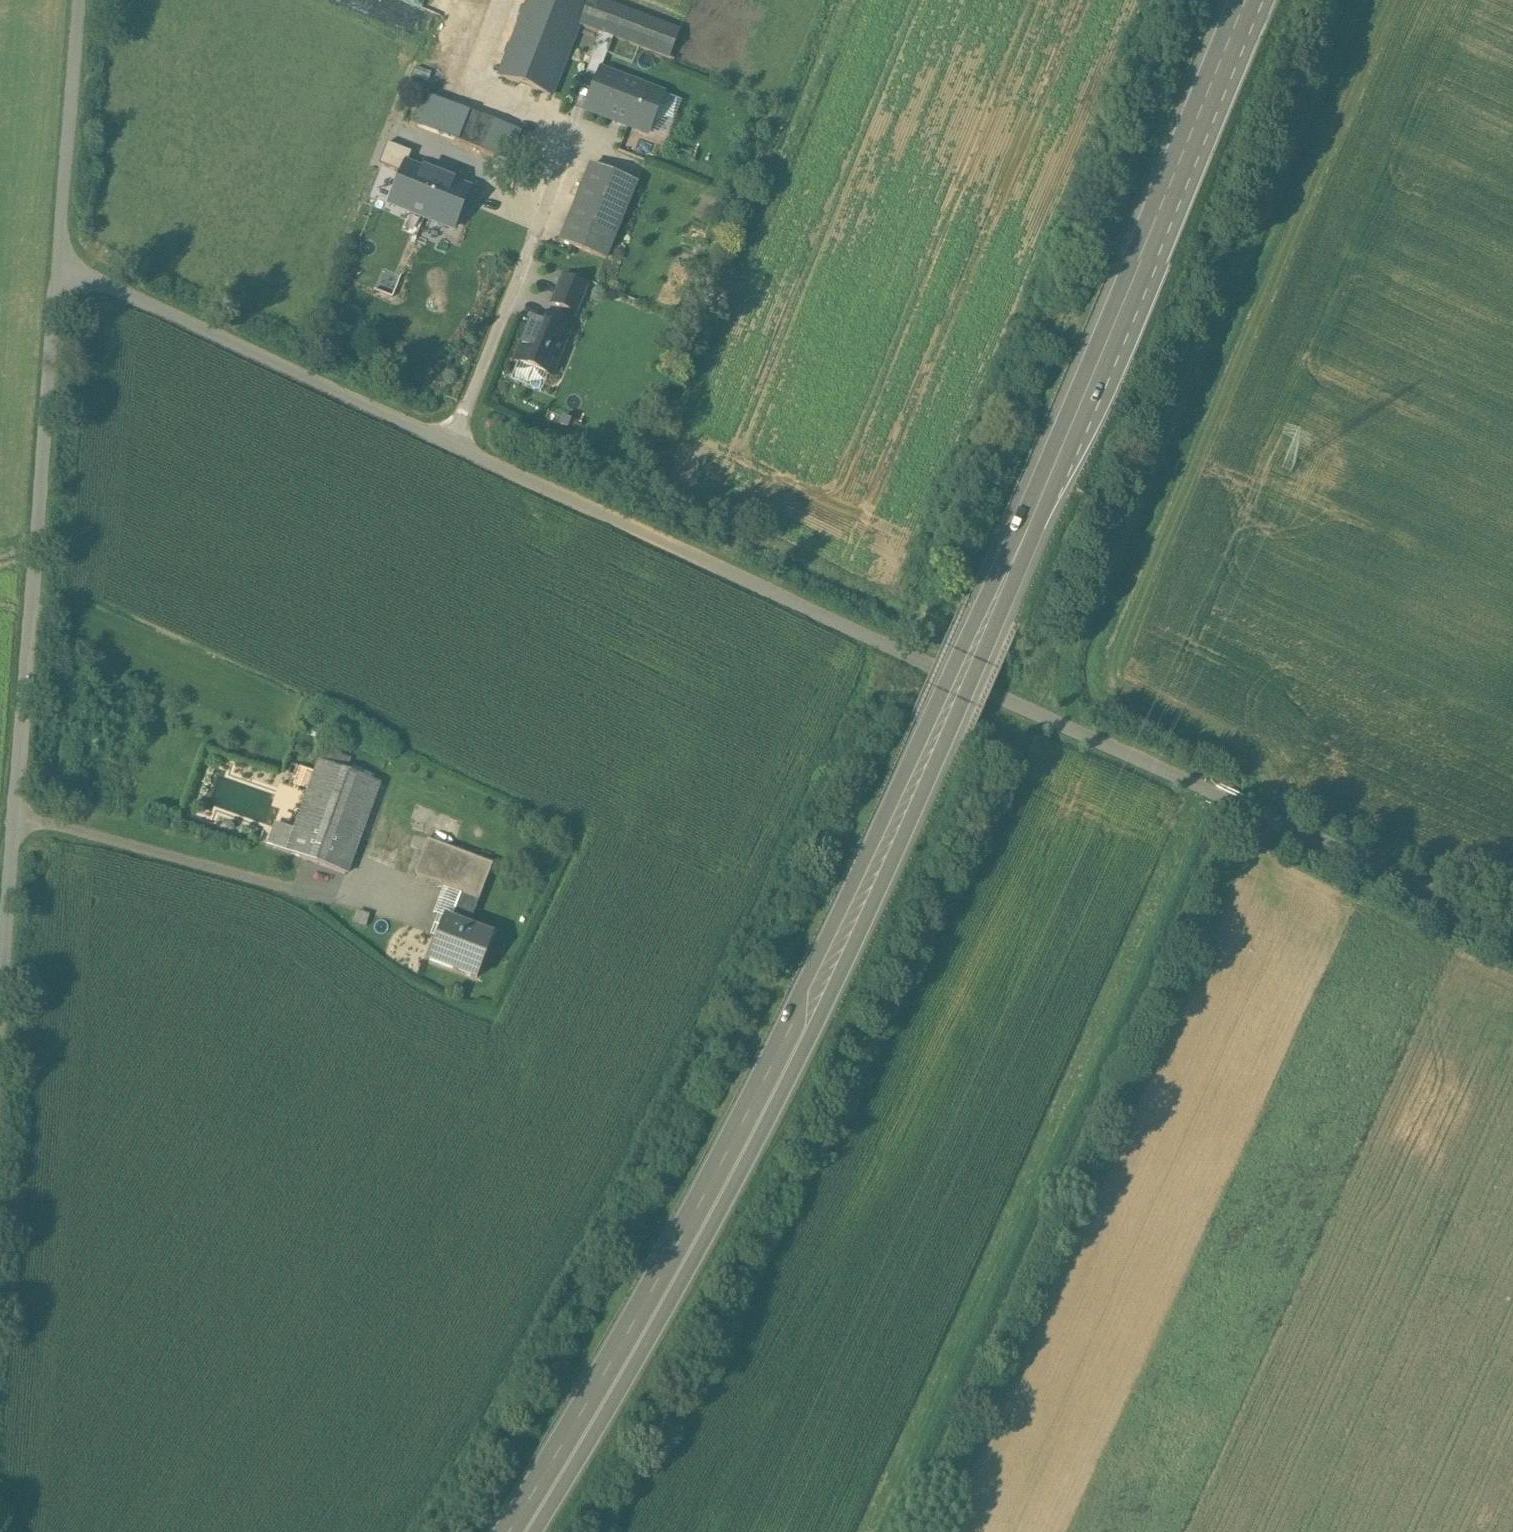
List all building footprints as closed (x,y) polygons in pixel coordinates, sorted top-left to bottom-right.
[(549,95),(577,25),(587,0),(529,0),(499,76),(549,95)] [(577,25),(668,60),(679,31),(599,0),(587,0),(577,25)] [(661,96),(600,72),(587,110),(647,133),(661,96)] [(521,132),(430,96),(418,126),(509,162),(521,132)] [(380,165),(402,175),(406,165),(411,153),(388,144),(380,165)] [(468,190),(406,165),(402,175),(390,205),(452,229),(468,190)] [(604,260),(636,185),(591,166),(560,240),(604,260)] [(425,284),(408,279),(411,268),(382,261),(377,280),(422,292),(425,284)] [(586,287),(562,277),(552,304),(576,313),(586,287)] [(550,376),(567,336),(532,322),(516,362),(550,376)] [(346,876),(382,783),(317,759),(282,852),(346,876)] [(413,876),(480,899),(492,864),(426,841),(413,876)] [(495,939),(442,919),(426,959),(480,979),(495,939)]
